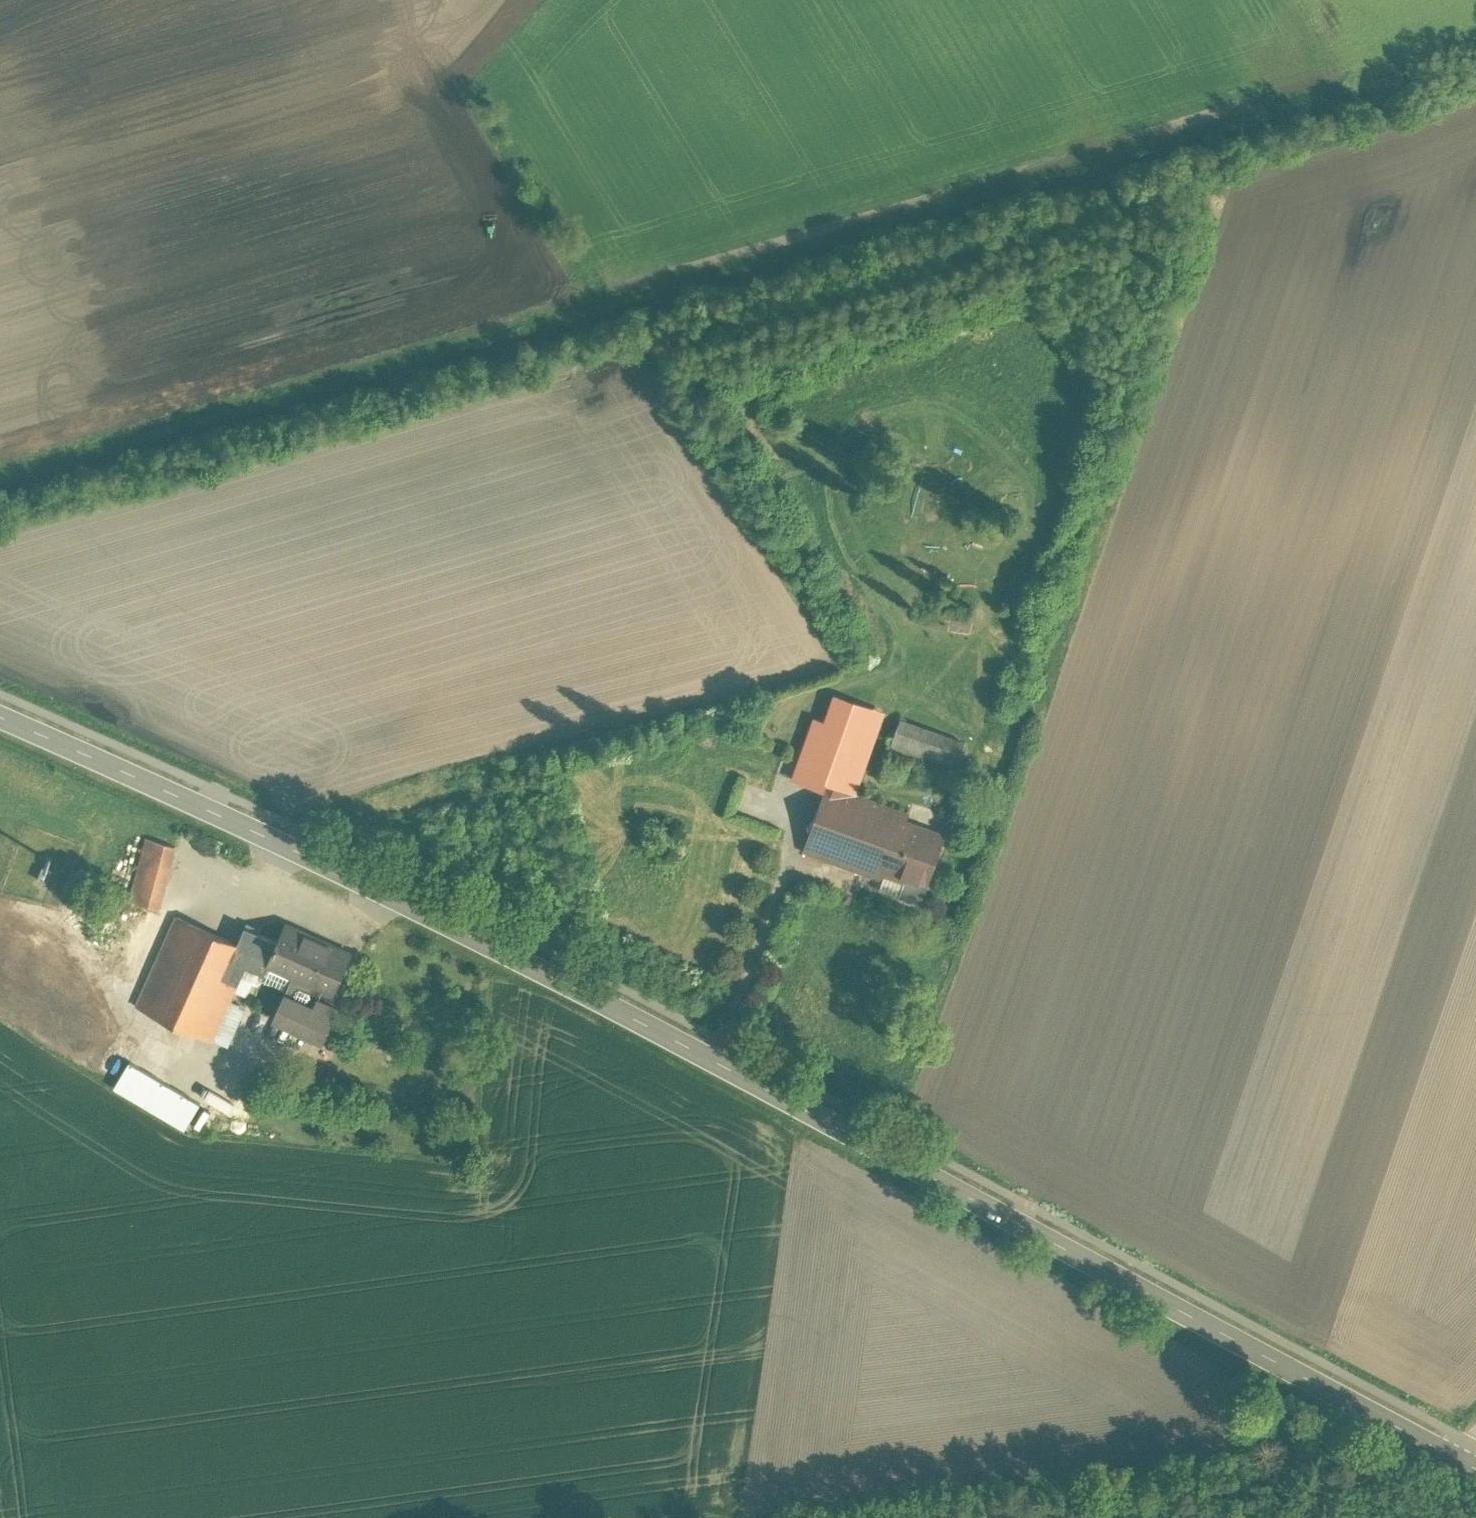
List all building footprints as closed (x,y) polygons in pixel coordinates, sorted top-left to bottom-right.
[(893,712),(841,693),(831,720),(823,717),(801,778),(834,790),(812,850),(930,893),(950,838),(909,823),(913,810),(864,792),(893,712)] [(962,739),(898,715),(887,745),(951,769),(962,739)] [(180,848),(148,840),(131,904),(163,912),(180,848)] [(234,939),(179,915),(138,1009),(234,1051),(252,1010),(236,1003),(251,969),(263,975),(278,940),(240,924),(234,939)] [(356,949),(291,922),(273,966),(295,975),(277,1018),(332,1041),(347,1002),(336,998),(356,949)] [(126,1062),(111,1089),(183,1130),(199,1103),(126,1062)]
